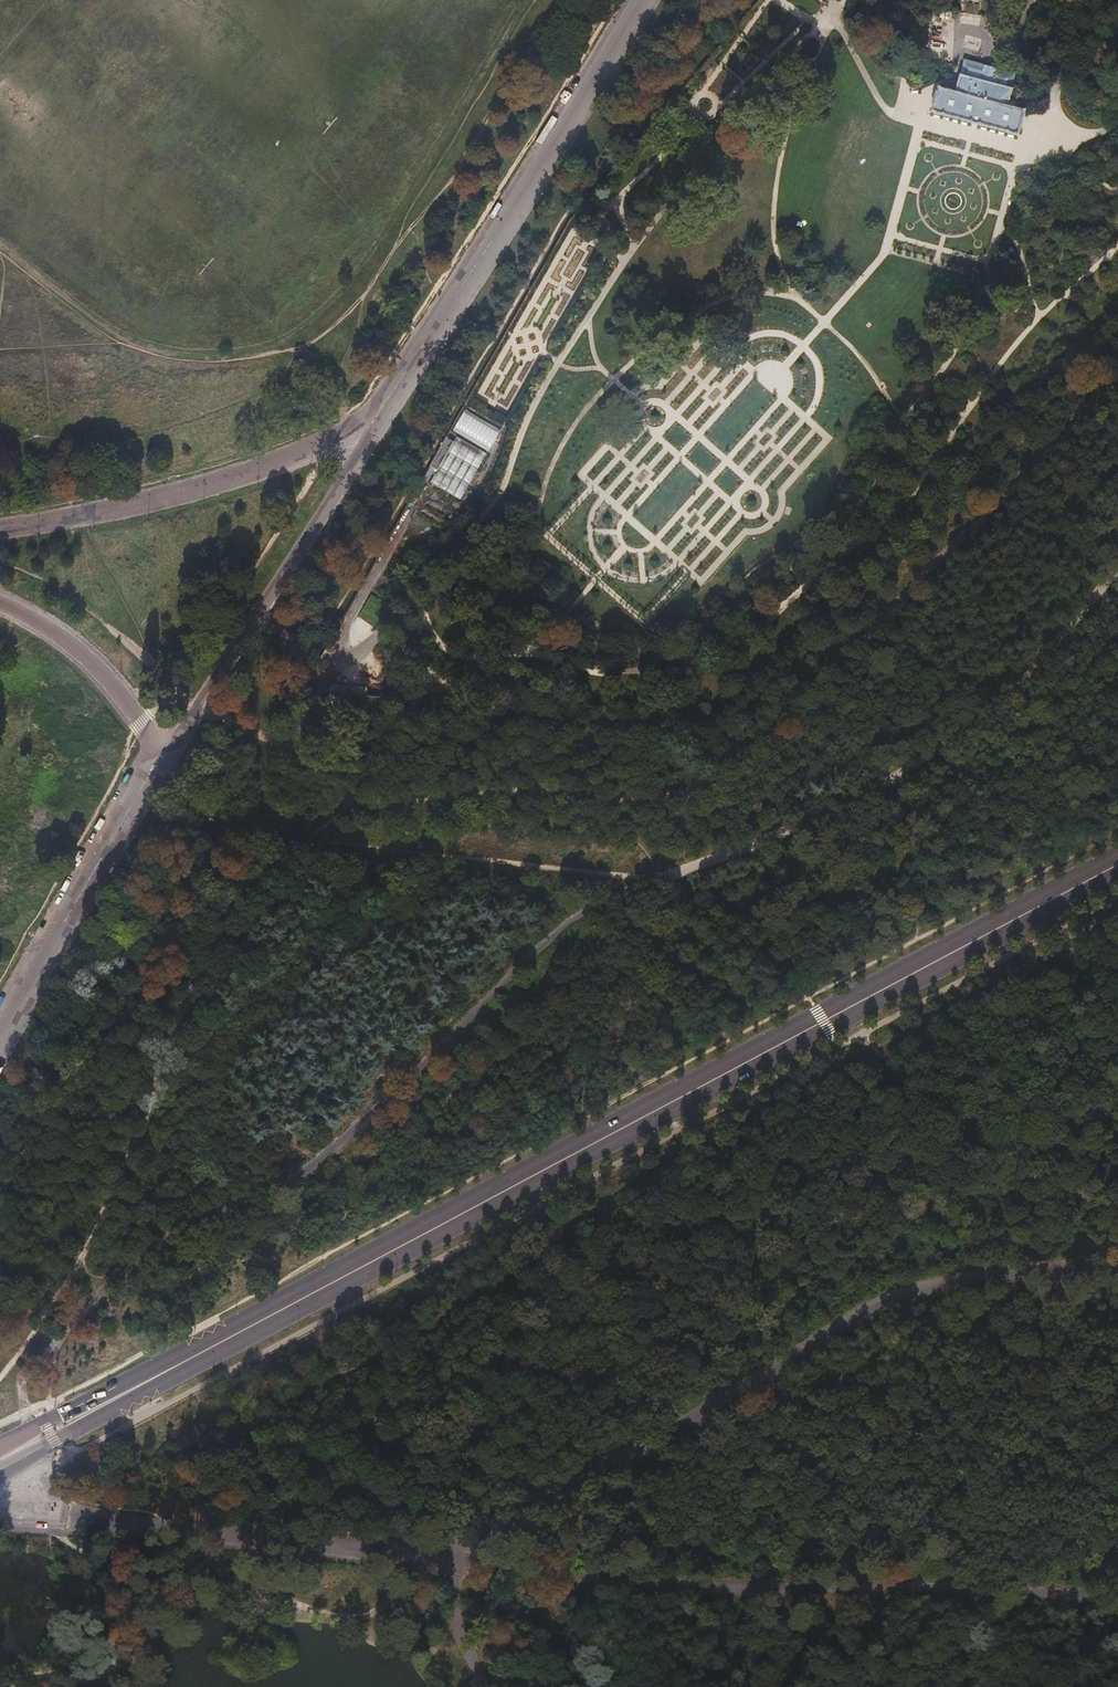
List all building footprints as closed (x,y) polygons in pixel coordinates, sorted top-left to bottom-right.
[(934,26),(933,60),(948,60),(949,27),(934,26)] [(932,111),(1018,134),(1025,109),(1008,105),(1013,87),(1012,87),(1016,73),(1002,70),(967,60),(964,74),(962,73),(957,90),(939,85),(932,111)] [(466,412),(455,431),(490,450),(500,432),(466,412)] [(431,464),(468,487),(473,479),(442,459),(444,455),(476,474),(479,470),(481,471),(485,466),(482,464),(484,460),(446,437),(431,464)] [(346,630),(367,653),(383,639),(362,616),(346,630)] [(369,696),(388,696),(388,689),(333,685),(333,682),(326,676),(327,671),(315,668),(302,690),(346,693),(369,696)]
